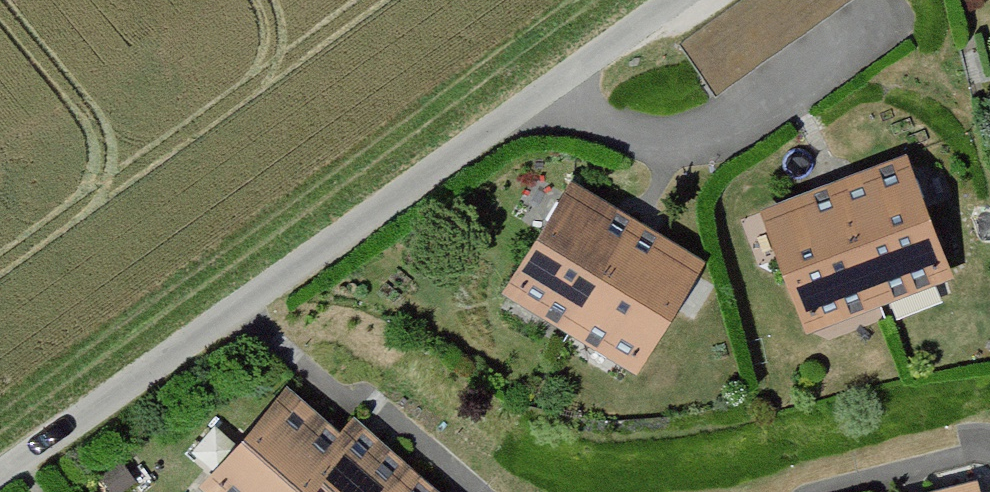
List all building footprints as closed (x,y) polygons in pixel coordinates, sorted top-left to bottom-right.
[(670,35),(714,96),(848,0),(719,0),(670,35)] [(900,166),(833,188),(872,300),(937,279),(900,166)] [(632,217),(573,181),(504,292),(563,328),(632,217)] [(833,188),(767,211),(806,323),(872,300),(833,188)] [(632,217),(563,328),(621,366),(692,255),(632,217)] [(283,388),(197,478),(212,491),(303,491),(305,490),(292,478),(333,435),(283,388)] [(351,415),(333,435),(292,478),(305,490),(303,491),(377,491),(404,464),(351,415)] [(404,464),(377,491),(433,491),(404,464)] [(966,484),(933,491),(968,491),(966,484)]
